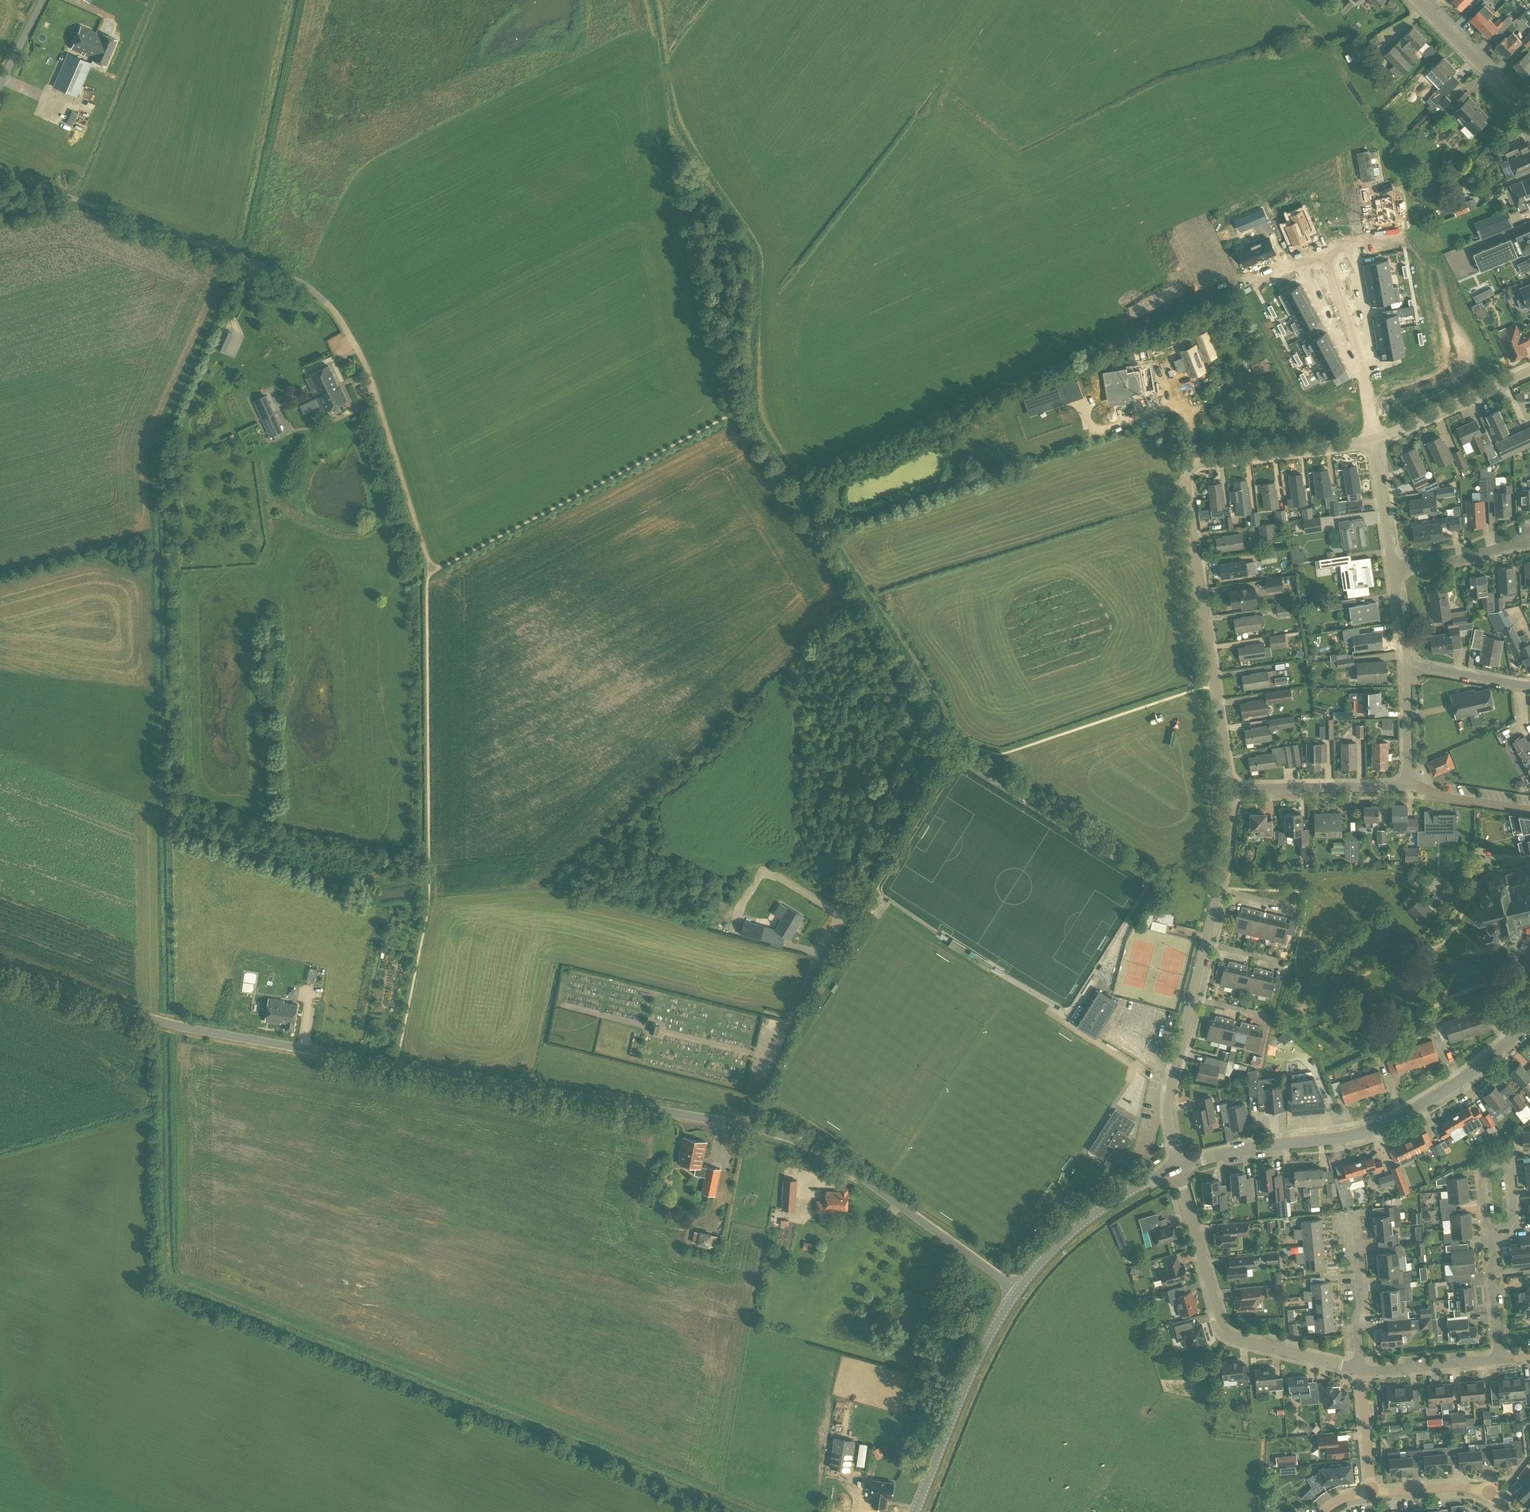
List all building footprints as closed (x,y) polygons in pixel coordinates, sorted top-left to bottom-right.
[(1353,4),(1350,0),(1342,0),(1336,6),(1343,14),(1353,4)] [(1451,0),(1460,10),(1470,0),(1451,0)] [(1474,14),(1469,19),(1473,23),(1477,27),(1478,28),(1488,18),(1494,13),(1494,12),(1484,1),(1483,2),(1476,9),(1473,12),(1474,14)] [(1488,18),(1478,28),(1487,37),(1495,29),(1500,34),(1513,21),(1508,16),(1502,21),(1499,18),(1494,23),(1488,18)] [(71,48),(70,50),(92,59),(105,65),(116,40),(103,34),(102,35),(89,29),(81,26),(71,48)] [(1426,40),(1413,27),(1403,36),(1384,55),(1394,65),(1389,69),(1398,78),(1402,74),(1403,74),(1419,58),(1413,51),(1416,49),(1426,40)] [(1496,47),(1494,49),(1502,57),(1505,55),(1506,56),(1516,47),(1522,41),(1521,41),(1512,32),(1507,37),(1505,35),(1495,45),(1496,47)] [(1521,41),(1522,41),(1527,47),(1529,44),(1529,32),(1521,41)] [(1369,52),(1382,45),(1377,36),(1368,41),(1364,43),(1369,52)] [(1438,48),(1432,43),(1423,52),(1428,58),(1438,48)] [(1529,52),(1524,57),(1523,56),(1513,65),(1523,76),(1529,70),(1529,52)] [(68,53),(54,86),(76,96),(77,96),(80,87),(91,62),(68,53)] [(1444,81),(1455,70),(1443,57),(1427,73),(1434,80),(1439,76),(1444,81)] [(1446,95),(1447,95),(1439,87),(1429,97),(1435,104),(1445,94),(1446,95)] [(1452,100),(1447,95),(1446,95),(1445,94),(1435,104),(1437,105),(1434,109),(1437,111),(1440,108),(1442,110),(1452,100)] [(1435,104),(1429,97),(1426,101),(1434,109),(1437,105),(1435,104)] [(1469,137),(1471,137),(1476,133),(1475,131),(1485,122),(1482,119),(1486,115),(1469,98),(1453,114),(1464,126),(1461,129),(1469,137)] [(1368,120),(1376,114),(1372,108),(1364,113),(1368,120)] [(1514,176),(1529,169),(1529,154),(1523,139),(1503,148),(1507,156),(1514,153),(1515,154),(1520,152),(1521,154),(1507,160),(1509,163),(1502,166),(1508,179),(1514,176)] [(1521,181),(1509,185),(1512,192),(1508,194),(1507,196),(1510,202),(1512,203),(1516,202),(1519,210),(1529,206),(1529,209),(1529,177),(1521,181)] [(1362,206),(1371,205),(1368,187),(1359,189),(1362,206)] [(1302,198),(1304,204),(1306,208),(1313,204),(1309,195),(1302,198)] [(1391,196),(1373,199),(1377,224),(1395,221),(1394,216),(1397,216),(1395,209),(1393,209),(1391,196)] [(1302,198),(1301,197),(1294,200),(1297,207),(1304,204),(1302,198)] [(1456,216),(1477,207),(1473,198),(1452,207),(1456,216)] [(1340,229),(1341,229),(1340,227),(1354,225),(1353,220),(1360,219),(1357,201),(1349,203),(1350,206),(1337,208),(1336,202),(1335,202),(1340,229)] [(1290,217),(1293,224),(1288,226),(1296,245),(1307,240),(1304,234),(1311,231),(1303,211),(1290,217)] [(1242,217),(1247,228),(1255,224),(1250,213),(1242,217)] [(1505,215),(1477,226),(1481,237),(1509,226),(1505,215)] [(1510,239),(1510,238),(1473,254),(1480,271),(1529,251),(1529,231),(1510,239)] [(1272,255),(1266,239),(1247,247),(1249,250),(1241,254),(1246,266),(1272,255)] [(1392,273),(1389,259),(1364,264),(1366,277),(1392,273)] [(1394,287),(1392,273),(1366,277),(1369,291),(1394,287)] [(1521,291),(1517,293),(1519,299),(1517,300),(1520,308),(1527,305),(1528,308),(1529,309),(1529,283),(1520,287),(1521,291)] [(1299,284),(1280,294),(1285,304),(1304,294),(1299,284)] [(1391,302),(1391,306),(1397,305),(1394,287),(1369,291),(1371,306),(1391,302)] [(1495,294),(1491,287),(1473,296),(1476,303),(1495,294)] [(1509,297),(1515,294),(1512,288),(1506,291),(1509,297)] [(1285,304),(1290,313),(1309,303),(1304,294),(1285,304)] [(1229,317),(1236,314),(1229,301),(1222,304),(1229,317)] [(1314,312),(1309,303),(1290,313),(1295,322),(1314,312)] [(1482,309),(1478,303),(1471,306),(1474,313),(1482,309)] [(1247,320),(1255,316),(1249,305),(1242,309),(1247,320)] [(1398,310),(1392,311),(1393,314),(1374,318),(1376,332),(1401,328),(1398,310)] [(1300,331),(1298,332),(1300,336),(1305,333),(1303,329),(1319,321),(1314,312),(1295,322),(1300,331)] [(1514,325),(1506,329),(1508,333),(1499,337),(1505,351),(1507,350),(1511,359),(1527,352),(1524,346),(1529,343),(1529,329),(1524,332),(1521,325),(1516,328),(1514,325)] [(1404,342),(1401,328),(1376,332),(1379,346),(1404,342)] [(220,334),(231,339),(233,334),(222,329),(220,334)] [(328,338),(335,360),(352,355),(345,332),(328,338)] [(1305,342),(1311,352),(1330,342),(1325,332),(1309,340),(1307,337),(1302,340),(1304,343),(1305,342)] [(1172,361),(1162,365),(1166,377),(1176,374),(1178,380),(1192,376),(1186,360),(1201,355),(1195,339),(1186,342),(1190,353),(1184,355),(1183,351),(1170,356),(1172,361)] [(1311,352),(1315,361),(1335,351),(1330,342),(1311,352)] [(1381,360),(1406,355),(1404,342),(1379,346),(1381,360)] [(1340,360),(1335,351),(1315,361),(1320,370),(1340,360)] [(1251,365),(1256,374),(1260,372),(1261,374),(1271,368),(1266,358),(1251,365)] [(1344,369),(1340,360),(1320,370),(1325,379),(1344,369)] [(1245,374),(1250,371),(1248,368),(1249,367),(1247,362),(1240,366),(1245,374)] [(319,392),(337,384),(328,365),(311,373),(319,392)] [(1131,366),(1119,370),(1121,377),(1102,382),(1107,402),(1127,396),(1126,393),(1138,389),(1131,366)] [(1249,389),(1266,382),(1264,378),(1252,380),(1246,383),(1249,389)] [(1075,382),(1068,384),(1073,397),(1080,395),(1075,382)] [(325,410),(346,401),(340,387),(338,388),(337,384),(319,392),(321,396),(315,399),(320,410),(325,408),(325,410)] [(1059,386),(1024,398),(1028,409),(1041,405),(1043,410),(1053,407),(1052,404),(1058,402),(1059,402),(1060,401),(1061,400),(1061,399),(1062,398),(1062,397),(1062,396),(1062,395),(1062,394),(1062,393),(1059,386)] [(1519,402),(1527,399),(1525,391),(1516,393),(1519,402)] [(258,411),(262,418),(275,412),(272,405),(258,411)] [(1244,417),(1251,414),(1248,408),(1241,411),(1244,417)] [(1508,431),(1498,410),(1493,412),(1492,412),(1491,412),(1491,413),(1486,415),(1490,426),(1485,428),(1490,440),(1508,431)] [(279,420),(275,412),(262,418),(266,426),(279,420)] [(1487,449),(1480,435),(1482,435),(1475,421),(1457,429),(1463,443),(1469,441),(1471,445),(1476,454),(1487,449)] [(1529,444),(1529,427),(1505,438),(1496,443),(1502,457),(1529,444)] [(1444,447),(1440,436),(1428,442),(1438,465),(1452,459),(1446,446),(1444,447)] [(1415,447),(1402,454),(1405,461),(1404,461),(1405,463),(1405,462),(1407,466),(1408,469),(1407,469),(1416,489),(1417,489),(1418,492),(1422,492),(1431,491),(1428,484),(1425,478),(1421,480),(1419,474),(1424,472),(1426,471),(1416,449),(1415,447)] [(1491,457),(1496,454),(1497,454),(1493,447),(1487,450),(1491,457)] [(1460,449),(1452,453),(1460,469),(1467,466),(1460,449)] [(1487,466),(1488,489),(1495,489),(1495,471),(1491,471),(1491,465),(1487,466)] [(1357,480),(1356,466),(1343,468),(1349,509),(1362,507),(1361,499),(1360,499),(1359,491),(1360,491),(1358,480),(1357,480)] [(1480,490),(1488,489),(1487,466),(1481,469),(1481,478),(1480,478),(1480,490)] [(1331,495),(1330,485),(1330,484),(1329,484),(1327,470),(1327,468),(1325,467),(1321,468),(1320,469),(1320,471),(1314,471),(1317,497),(1325,496),(1331,495)] [(1304,493),(1302,479),(1290,480),(1293,506),(1306,504),(1305,493),(1304,493)] [(1236,506),(1237,514),(1250,513),(1249,505),(1250,505),(1249,494),(1248,494),(1246,480),(1234,481),(1235,490),(1230,491),(1231,501),(1236,500),(1237,506),(1236,506)] [(1527,481),(1527,482),(1528,482),(1528,489),(1521,489),(1522,508),(1529,508),(1529,481),(1527,481)] [(1276,496),(1274,482),(1262,484),(1265,509),(1278,508),(1277,496),(1276,496)] [(1222,497),(1221,483),(1209,484),(1212,510),(1225,508),(1223,497),(1222,497)] [(1508,516),(1508,514),(1510,514),(1509,492),(1511,492),(1511,484),(1500,485),(1500,492),(1494,492),(1495,515),(1497,515),(1497,516),(1499,518),(1507,518),(1508,516)] [(1437,498),(1455,495),(1453,486),(1435,488),(1437,498)] [(1411,515),(1437,511),(1435,496),(1409,500),(1409,502),(1408,502),(1408,509),(1410,508),(1411,515)] [(1340,514),(1338,501),(1326,503),(1326,508),(1329,507),(1330,515),(1340,514)] [(1468,527),(1483,526),(1482,501),(1467,501),(1468,527)] [(1454,514),(1462,513),(1462,505),(1454,506),(1454,514)] [(1312,508),(1312,507),(1301,508),(1303,519),(1313,517),(1313,514),(1312,508)] [(1277,522),(1286,521),(1285,509),(1276,510),(1277,522)] [(1250,513),(1251,525),(1259,524),(1258,512),(1250,513)] [(1225,528),(1233,527),(1232,515),(1223,516),(1225,528)] [(1461,529),(1458,515),(1441,517),(1442,527),(1449,525),(1449,531),(1461,529)] [(1305,532),(1321,529),(1319,517),(1303,519),(1305,532)] [(1342,550),(1368,546),(1363,518),(1338,522),(1342,550)] [(1260,540),(1280,538),(1279,522),(1258,525),(1260,540)] [(1415,543),(1443,539),(1440,523),(1413,527),(1415,543)] [(1217,551),(1243,548),(1241,534),(1230,536),(1230,537),(1216,539),(1217,551)] [(1293,560),(1307,560),(1307,551),(1301,551),(1301,546),(1293,546),(1293,560)] [(1262,564),(1270,562),(1270,561),(1276,560),(1275,550),(1260,552),(1262,564)] [(1334,557),(1319,560),(1320,565),(1336,563),(1344,562),(1345,569),(1347,583),(1343,584),(1344,590),(1348,589),(1350,589),(1352,597),(1369,594),(1368,586),(1373,585),(1369,558),(1349,561),(1347,554),(1334,556),(1334,557)] [(1257,572),(1256,561),(1245,562),(1245,561),(1233,563),(1234,564),(1220,566),(1222,578),(1247,574),(1247,573),(1257,572)] [(1500,592),(1515,591),(1513,568),(1498,569),(1500,592)] [(1494,609),(1493,597),(1493,594),(1486,594),(1485,576),(1470,577),(1471,596),(1482,595),(1482,601),(1483,601),(1484,611),(1494,611),(1494,609)] [(1266,592),(1283,589),(1282,577),(1265,579),(1266,592)] [(1437,590),(1429,591),(1429,593),(1427,593),(1428,601),(1431,600),(1433,620),(1450,618),(1445,588),(1444,589),(1443,586),(1437,587),(1437,590)] [(1257,606),(1254,587),(1246,588),(1240,589),(1230,591),(1232,607),(1242,606),(1242,609),(1257,606)] [(1494,609),(1503,609),(1503,596),(1493,597),(1494,609)] [(1356,605),(1355,598),(1329,602),(1330,607),(1330,609),(1349,606),(1350,617),(1349,617),(1350,620),(1349,620),(1349,622),(1379,618),(1376,602),(1356,605)] [(1292,610),(1291,605),(1276,607),(1277,616),(1292,614),(1292,613),(1298,612),(1298,609),(1292,610)] [(1504,609),(1489,613),(1494,623),(1493,624),(1500,637),(1502,636),(1504,640),(1505,639),(1512,653),(1519,650),(1523,658),(1529,671),(1529,643),(1524,646),(1513,624),(1512,624),(1504,609)] [(1265,624),(1263,614),(1259,615),(1248,616),(1248,617),(1234,619),(1235,632),(1261,628),(1261,625),(1265,624)] [(1453,625),(1467,623),(1466,615),(1452,617),(1453,625)] [(1452,651),(1451,639),(1459,638),(1457,626),(1449,628),(1449,633),(1430,636),(1432,652),(1443,650),(1443,652),(1452,651)] [(1354,634),(1353,628),(1342,629),(1344,642),(1353,643),(1354,651),(1382,647),(1380,631),(1354,634)] [(1482,662),(1484,663),(1485,664),(1492,665),(1493,664),(1497,665),(1502,640),(1481,636),(1482,630),(1475,629),(1472,645),(1483,648),(1481,655),(1484,655),(1482,662)] [(1271,648),(1286,646),(1285,633),(1269,636),(1271,648)] [(1240,660),(1265,656),(1263,643),(1252,645),(1252,646),(1238,648),(1240,660)] [(1337,660),(1337,659),(1330,661),(1331,667),(1337,666),(1337,667),(1355,664),(1353,657),(1350,657),(1350,658),(1337,660)] [(1386,679),(1384,661),(1356,663),(1358,679),(1369,678),(1369,680),(1386,679)] [(1244,689),(1269,685),(1267,671),(1254,673),(1254,674),(1242,676),(1244,689)] [(1276,685),(1287,683),(1287,676),(1275,678),(1276,685)] [(1455,718),(1479,712),(1479,711),(1493,707),(1489,688),(1474,691),(1474,689),(1450,694),(1455,718)] [(1272,691),(1273,702),(1292,700),(1290,689),(1272,691)] [(1379,704),(1379,692),(1356,693),(1357,710),(1365,710),(1365,714),(1386,714),(1386,704),(1379,704)] [(1242,716),(1267,712),(1266,699),(1254,701),(1254,702),(1240,704),(1242,716)] [(1324,715),(1326,709),(1317,706),(1314,712),(1324,715)] [(1352,719),(1352,710),(1337,711),(1333,712),(1333,718),(1337,718),(1337,719),(1352,719)] [(1277,718),(1279,728),(1294,726),(1293,716),(1277,718)] [(1320,738),(1333,738),(1333,719),(1324,719),(1324,726),(1319,726),(1320,738)] [(1381,729),(1392,729),(1392,719),(1381,720),(1381,729)] [(1246,742),(1271,739),(1269,726),(1258,727),(1258,728),(1244,730),(1246,742)] [(1527,742),(1524,736),(1512,742),(1529,774),(1529,741),(1527,742)] [(1373,768),(1387,768),(1386,754),(1387,754),(1387,742),(1372,742),(1373,768)] [(1308,769),(1320,769),(1320,759),(1326,759),(1326,743),(1307,743),(1308,769)] [(1342,769),(1349,768),(1355,768),(1355,754),(1356,754),(1356,743),(1341,743),(1342,769)] [(1275,763),(1284,762),(1285,767),(1300,764),(1297,744),(1272,748),(1273,753),(1275,763)] [(1276,766),(1275,763),(1273,753),(1262,755),(1262,756),(1248,758),(1250,770),(1276,766)] [(1433,775),(1453,766),(1448,754),(1428,762),(1433,775)] [(1372,827),(1372,820),(1378,820),(1378,805),(1364,806),(1364,820),(1365,820),(1365,827),(1372,827)] [(1417,830),(1418,830),(1417,817),(1406,818),(1406,805),(1392,805),(1392,832),(1406,831),(1406,832),(1417,832),(1417,830)] [(1418,830),(1417,830),(1417,832),(1417,842),(1417,845),(1425,845),(1425,842),(1432,842),(1432,834),(1447,834),(1447,840),(1457,839),(1457,819),(1447,819),(1447,814),(1436,814),(1434,814),(1432,814),(1432,810),(1424,810),(1425,830),(1418,830)] [(1265,814),(1264,814),(1264,811),(1257,811),(1257,814),(1251,814),(1251,821),(1248,821),(1248,831),(1258,831),(1258,835),(1272,835),(1272,823),(1265,823),(1265,814)] [(1345,825),(1341,825),(1341,812),(1314,813),(1314,835),(1341,835),(1341,833),(1345,833),(1345,825)] [(1301,831),(1301,813),(1285,813),(1285,833),(1294,833),(1294,843),(1309,843),(1308,831),(1301,831)] [(1518,816),(1510,819),(1513,833),(1522,831),(1522,832),(1527,830),(1528,834),(1526,835),(1527,839),(1517,842),(1521,855),(1527,854),(1529,854),(1529,818),(1518,816)] [(1377,842),(1385,842),(1385,830),(1377,830),(1377,842)] [(1358,859),(1358,840),(1345,840),(1345,859),(1350,859),(1358,859)] [(1405,861),(1417,861),(1417,848),(1405,848),(1405,861)] [(1524,875),(1523,870),(1505,873),(1503,876),(1500,877),(1500,874),(1491,876),(1491,879),(1488,880),(1486,878),(1485,880),(1487,882),(1488,888),(1485,888),(1485,886),(1484,886),(1483,888),(1480,890),(1479,890),(1478,891),(1479,892),(1479,895),(1477,897),(1478,899),(1479,897),(1481,900),(1475,901),(1473,899),(1472,901),(1473,903),(1470,908),(1468,907),(1468,909),(1470,910),(1471,914),(1470,916),(1471,918),(1473,916),(1477,919),(1476,922),(1478,922),(1479,919),(1485,918),(1484,922),(1483,922),(1483,923),(1485,923),(1487,926),(1487,930),(1485,931),(1486,932),(1479,933),(1479,932),(1478,932),(1478,934),(1477,934),(1477,936),(1478,935),(1480,944),(1478,944),(1479,945),(1481,945),(1481,946),(1482,946),(1482,945),(1488,944),(1488,945),(1489,944),(1489,943),(1496,942),(1496,943),(1497,942),(1498,941),(1499,940),(1499,939),(1497,939),(1497,938),(1498,938),(1501,934),(1504,933),(1505,936),(1514,934),(1513,931),(1516,930),(1518,931),(1519,930),(1517,929),(1516,927),(1529,924),(1529,874),(1524,875)] [(1418,898),(1412,891),(1402,901),(1409,907),(1407,908),(1409,909),(1405,913),(1415,924),(1419,920),(1423,923),(1435,911),(1420,896),(1418,898)] [(790,938),(803,916),(789,908),(788,908),(780,903),(773,914),(782,919),(775,929),(790,938)] [(1172,925),(1174,914),(1154,909),(1155,907),(1149,906),(1144,926),(1150,927),(1152,920),(1172,925)] [(1245,933),(1251,912),(1247,911),(1248,907),(1242,906),(1241,911),(1237,911),(1232,930),(1245,933)] [(1258,936),(1263,917),(1260,916),(1261,911),(1255,909),(1254,912),(1251,912),(1245,933),(1258,936)] [(1271,939),(1276,918),(1272,917),(1273,913),(1268,912),(1266,917),(1263,917),(1258,936),(1271,939)] [(1276,918),(1271,939),(1284,943),(1289,923),(1285,922),(1286,917),(1281,915),(1280,919),(1276,918)] [(744,920),(741,934),(761,939),(764,925),(744,920)] [(1219,984),(1232,987),(1238,966),(1234,965),(1234,962),(1229,961),(1228,966),(1224,965),(1223,969),(1217,967),(1216,972),(1222,973),(1219,984)] [(1238,966),(1232,987),(1245,991),(1250,972),(1246,971),(1248,965),(1242,964),(1241,967),(1238,966)] [(1245,991),(1258,994),(1263,972),(1260,971),(1260,968),(1255,967),(1253,973),(1250,972),(1245,991)] [(1263,972),(1258,994),(1271,997),(1276,977),(1272,977),(1273,971),(1268,970),(1267,973),(1263,972)] [(1096,1037),(1117,1003),(1096,990),(1091,998),(1094,999),(1078,1026),(1096,1037)] [(295,1024),(298,1005),(284,1002),(284,1001),(269,998),(266,1021),(280,1023),(281,1021),(287,1022),(286,1029),(293,1030),(294,1024),(295,1024)] [(1479,1010),(1468,1018),(1481,1035),(1492,1028),(1479,1010)] [(1219,1042),(1224,1020),(1220,1020),(1221,1016),(1216,1015),(1214,1020),(1211,1019),(1206,1039),(1219,1042)] [(1232,1045),(1237,1025),(1233,1025),(1234,1019),(1229,1018),(1228,1021),(1224,1020),(1219,1042),(1232,1045)] [(1468,1018),(1457,1025),(1470,1043),(1481,1035),(1468,1018)] [(1245,1048),(1250,1027),(1246,1026),(1247,1022),(1241,1021),(1240,1026),(1237,1025),(1232,1045),(1245,1048)] [(658,1034),(658,1032),(660,1025),(651,1023),(649,1032),(658,1034)] [(1250,1027),(1245,1048),(1258,1051),(1262,1032),(1259,1031),(1260,1026),(1254,1024),(1254,1028),(1250,1027)] [(1457,1025),(1446,1033),(1459,1051),(1470,1043),(1457,1025)] [(1284,1044),(1291,1037),(1285,1031),(1278,1037),(1284,1044)] [(1434,1041),(1422,1048),(1433,1067),(1445,1060),(1434,1041)] [(1422,1048),(1411,1054),(1422,1073),(1433,1067),(1422,1048)] [(1227,1060),(1229,1052),(1222,1050),(1220,1059),(1227,1060)] [(1380,1050),(1374,1052),(1378,1065),(1384,1064),(1380,1050)] [(1411,1054),(1400,1061),(1411,1080),(1422,1073),(1411,1054)] [(1253,1055),(1252,1066),(1262,1067),(1264,1056),(1253,1055)] [(1216,1058),(1213,1067),(1200,1063),(1196,1078),(1214,1083),(1217,1071),(1225,1073),(1227,1066),(1233,1067),(1234,1063),(1216,1058)] [(1400,1061),(1388,1068),(1399,1086),(1411,1080),(1400,1061)] [(1527,1081),(1529,1078),(1529,1075),(1520,1064),(1510,1073),(1529,1094),(1527,1096),(1529,1099),(1529,1085),(1527,1081)] [(1255,1070),(1247,1070),(1249,1095),(1257,1094),(1259,1109),(1265,1108),(1265,1111),(1283,1110),(1282,1104),(1281,1095),(1281,1085),(1279,1086),(1279,1079),(1274,1079),(1274,1078),(1256,1080),(1255,1070)] [(1300,1113),(1300,1115),(1305,1115),(1305,1112),(1312,1112),(1312,1111),(1324,1110),(1324,1109),(1327,1108),(1323,1099),(1323,1097),(1322,1097),(1315,1079),(1313,1074),(1289,1078),(1290,1098),(1288,1098),(1288,1101),(1291,1101),(1292,1113),(1300,1113)] [(1372,1076),(1360,1082),(1369,1101),(1381,1095),(1372,1076)] [(1360,1082),(1348,1088),(1358,1107),(1369,1101),(1360,1082)] [(1508,1095),(1515,1091),(1511,1084),(1504,1088),(1508,1095)] [(1485,1094),(1484,1095),(1488,1101),(1484,1104),(1493,1116),(1509,1104),(1505,1099),(1495,1086),(1490,1090),(1488,1087),(1483,1092),(1485,1094)] [(1348,1088),(1336,1094),(1346,1113),(1358,1107),(1348,1088)] [(1529,1117),(1529,1109),(1526,1104),(1517,1092),(1508,1099),(1517,1110),(1515,1112),(1523,1122),(1529,1117)] [(1197,1132),(1212,1130),(1210,1122),(1214,1122),(1210,1098),(1198,1100),(1200,1110),(1193,1111),(1197,1132)] [(1228,1107),(1228,1102),(1220,1104),(1221,1112),(1228,1110),(1231,1129),(1246,1127),(1244,1114),(1246,1113),(1245,1104),(1228,1107)] [(1455,1115),(1460,1124),(1472,1117),(1473,1119),(1482,1114),(1478,1108),(1471,1112),(1468,1106),(1455,1115)] [(1115,1110),(1089,1150),(1106,1160),(1114,1165),(1122,1153),(1132,1138),(1127,1135),(1135,1122),(1115,1110)] [(1489,1127),(1495,1123),(1489,1112),(1477,1119),(1482,1127),(1487,1124),(1489,1127)] [(1450,1131),(1460,1124),(1455,1115),(1442,1123),(1445,1128),(1439,1132),(1443,1138),(1451,1133),(1450,1131)] [(1408,1141),(1413,1152),(1432,1143),(1427,1132),(1408,1141)] [(706,1167),(701,1166),(706,1142),(683,1137),(678,1162),(696,1166),(694,1174),(705,1176),(701,1192),(716,1195),(721,1169),(707,1166),(706,1167)] [(1413,1152),(1408,1141),(1389,1150),(1394,1161),(1413,1152)] [(1437,1157),(1444,1154),(1438,1143),(1431,1146),(1437,1157)] [(1361,1172),(1373,1168),(1374,1171),(1384,1168),(1381,1160),(1374,1162),(1372,1156),(1357,1161),(1361,1172)] [(1363,1178),(1361,1172),(1357,1161),(1342,1166),(1344,1172),(1338,1174),(1338,1176),(1334,1177),(1343,1206),(1354,1203),(1349,1186),(1352,1182),(1363,1178)] [(1401,1195),(1410,1191),(1400,1164),(1390,1168),(1401,1195)] [(1281,1175),(1274,1175),(1273,1167),(1259,1168),(1259,1178),(1255,1178),(1256,1188),(1268,1187),(1269,1199),(1283,1198),(1281,1175)] [(1321,1168),(1308,1169),(1309,1183),(1322,1182),(1321,1168)] [(1303,1195),(1310,1195),(1309,1188),(1309,1183),(1308,1169),(1294,1170),(1295,1184),(1306,1183),(1306,1187),(1303,1187),(1303,1195)] [(1246,1187),(1244,1173),(1230,1174),(1232,1192),(1239,1192),(1240,1201),(1254,1199),(1253,1186),(1246,1187)] [(1381,1187),(1395,1183),(1392,1173),(1378,1178),(1381,1187)] [(1448,1190),(1467,1189),(1466,1177),(1446,1179),(1444,1179),(1444,1175),(1436,1179),(1436,1184),(1447,1183),(1448,1190)] [(795,1210),(797,1180),(783,1178),(782,1209),(795,1210)] [(666,1188),(667,1181),(660,1179),(659,1187),(666,1188)] [(1220,1194),(1219,1180),(1202,1181),(1204,1201),(1212,1200),(1213,1208),(1228,1207),(1226,1193),(1220,1194)] [(1327,1196),(1336,1195),(1335,1182),(1326,1183),(1327,1196)] [(1295,1200),(1294,1186),(1293,1186),(1289,1186),(1286,1186),(1286,1187),(1285,1187),(1286,1201),(1295,1200)] [(847,1213),(849,1188),(841,1187),(841,1191),(826,1190),(825,1201),(817,1200),(816,1211),(847,1213)] [(1319,1210),(1317,1187),(1309,1188),(1310,1195),(1310,1200),(1311,1210),(1319,1210)] [(1441,1209),(1456,1208),(1455,1202),(1468,1201),(1467,1189),(1448,1190),(1448,1198),(1440,1198),(1441,1209)] [(1280,1217),(1287,1216),(1286,1204),(1279,1204),(1280,1217)] [(1370,1222),(1371,1228),(1392,1226),(1401,1225),(1400,1218),(1396,1219),(1395,1206),(1385,1207),(1385,1215),(1373,1216),(1374,1222),(1370,1222)] [(1451,1227),(1471,1225),(1470,1213),(1456,1214),(1456,1208),(1441,1209),(1442,1220),(1450,1219),(1451,1227)] [(1421,1212),(1411,1212),(1412,1223),(1421,1222),(1421,1212)] [(1172,1225),(1159,1228),(1155,1214),(1156,1214),(1139,1219),(1143,1231),(1148,1230),(1150,1238),(1156,1236),(1158,1243),(1176,1238),(1172,1225)] [(1294,1234),(1321,1231),(1320,1225),(1322,1224),(1321,1219),(1301,1221),(1302,1228),(1294,1229),(1294,1234)] [(1268,1231),(1275,1230),(1274,1220),(1267,1221),(1268,1231)] [(1120,1247),(1128,1244),(1119,1222),(1111,1225),(1120,1247)] [(1237,1237),(1237,1231),(1248,1229),(1247,1222),(1222,1225),(1222,1231),(1217,1232),(1219,1246),(1231,1245),(1231,1249),(1243,1248),(1242,1236),(1237,1237)] [(1471,1225),(1451,1227),(1451,1234),(1443,1234),(1444,1242),(1450,1242),(1450,1239),(1452,1239),(1472,1237),(1471,1225)] [(1392,1226),(1371,1228),(1371,1234),(1375,1233),(1375,1239),(1386,1238),(1387,1245),(1399,1244),(1398,1232),(1392,1233),(1392,1226)] [(713,1234),(700,1231),(700,1232),(694,1231),(692,1241),(697,1242),(697,1244),(710,1247),(711,1245),(716,1246),(718,1236),(713,1235),(713,1234)] [(1303,1245),(1323,1243),(1323,1238),(1322,1238),(1321,1231),(1294,1234),(1295,1239),(1302,1238),(1303,1245)] [(1511,1244),(1512,1256),(1529,1254),(1529,1236),(1520,1237),(1520,1243),(1511,1244)] [(818,1252),(820,1244),(804,1241),(802,1249),(818,1252)] [(1415,1242),(1416,1254),(1425,1254),(1424,1241),(1415,1242)] [(1296,1258),(1323,1255),(1323,1248),(1324,1248),(1323,1243),(1303,1245),(1304,1252),(1296,1253),(1296,1258)] [(1378,1265),(1398,1263),(1397,1256),(1402,1255),(1401,1243),(1399,1244),(1387,1245),(1387,1252),(1377,1253),(1378,1265)] [(1452,1262),(1474,1260),(1473,1248),(1458,1250),(1458,1244),(1445,1245),(1446,1251),(1451,1251),(1452,1262)] [(1266,1263),(1278,1262),(1277,1252),(1265,1253),(1266,1263)] [(1512,1256),(1513,1267),(1522,1266),(1523,1273),(1529,1273),(1529,1254),(1512,1256)] [(1180,1266),(1177,1255),(1165,1258),(1168,1269),(1162,1271),(1165,1284),(1187,1278),(1184,1265),(1180,1266)] [(1228,1278),(1247,1276),(1246,1263),(1253,1262),(1253,1255),(1230,1257),(1230,1264),(1227,1264),(1228,1278)] [(1323,1255),(1296,1258),(1297,1263),(1305,1262),(1305,1269),(1326,1267),(1325,1262),(1324,1262),(1323,1255)] [(1453,1274),(1448,1274),(1449,1281),(1451,1280),(1457,1280),(1461,1279),(1461,1273),(1475,1272),(1474,1260),(1452,1262),(1453,1274)] [(1393,1282),(1404,1281),(1403,1270),(1398,1270),(1398,1263),(1378,1265),(1379,1277),(1392,1275),(1392,1282),(1393,1282)] [(1457,1287),(1457,1280),(1451,1280),(1451,1288),(1454,1288),(1455,1298),(1473,1296),(1472,1285),(1457,1287)] [(1304,1296),(1331,1293),(1330,1287),(1332,1286),(1331,1281),(1310,1283),(1311,1290),(1304,1291),(1304,1296)] [(1393,1282),(1394,1289),(1380,1290),(1381,1302),(1399,1300),(1406,1299),(1405,1288),(1411,1287),(1410,1286),(1410,1281),(1404,1282),(1404,1281),(1393,1282)] [(1527,1282),(1527,1288),(1524,1292),(1518,1293),(1518,1299),(1516,1299),(1516,1306),(1519,1306),(1520,1313),(1526,1312),(1526,1314),(1529,1314),(1529,1281),(1527,1282)] [(1265,1293),(1272,1293),(1277,1292),(1276,1283),(1264,1284),(1265,1293)] [(1179,1295),(1177,1287),(1167,1290),(1171,1304),(1177,1303),(1180,1315),(1181,1314),(1182,1316),(1184,1318),(1190,1316),(1191,1314),(1190,1312),(1197,1310),(1195,1302),(1196,1302),(1195,1298),(1193,1297),(1192,1291),(1179,1295)] [(1256,1309),(1255,1299),(1261,1299),(1260,1288),(1241,1289),(1242,1296),(1236,1296),(1237,1310),(1245,1309),(1245,1310),(1256,1309)] [(1313,1307),(1333,1305),(1333,1300),(1332,1300),(1331,1293),(1304,1296),(1305,1301),(1312,1301),(1313,1307)] [(1473,1296),(1455,1298),(1448,1299),(1449,1309),(1453,1309),(1454,1316),(1460,1316),(1459,1309),(1474,1307),(1473,1296)] [(1150,1307),(1152,1300),(1143,1298),(1141,1304),(1150,1307)] [(1399,1300),(1381,1302),(1382,1314),(1396,1313),(1396,1318),(1407,1317),(1406,1307),(1400,1307),(1399,1300)] [(1333,1305),(1313,1307),(1314,1314),(1306,1315),(1306,1320),(1333,1317),(1332,1311),(1334,1310),(1333,1305)] [(1419,1330),(1432,1329),(1430,1315),(1421,1316),(1421,1317),(1418,1317),(1419,1330)] [(1334,1324),(1333,1317),(1306,1320),(1307,1325),(1314,1324),(1315,1331),(1336,1329),(1335,1324),(1334,1324)] [(1437,1318),(1431,1318),(1432,1329),(1433,1342),(1442,1341),(1441,1333),(1439,1334),(1437,1318)] [(1390,1346),(1391,1345),(1402,1344),(1401,1333),(1411,1332),(1409,1319),(1387,1321),(1388,1329),(1380,1330),(1381,1346),(1384,1345),(1385,1347),(1390,1346)] [(1468,1327),(1467,1319),(1447,1320),(1448,1334),(1457,1333),(1457,1342),(1477,1340),(1476,1326),(1468,1327)] [(1184,1328),(1182,1321),(1172,1324),(1177,1340),(1185,1338),(1187,1347),(1206,1342),(1201,1323),(1184,1328)] [(1290,1336),(1297,1336),(1296,1323),(1289,1323),(1290,1336)] [(1248,1377),(1243,1378),(1241,1359),(1221,1361),(1222,1378),(1223,1378),(1224,1385),(1238,1384),(1238,1385),(1248,1384),(1248,1377)] [(1275,1378),(1274,1367),(1255,1369),(1257,1395),(1269,1394),(1269,1390),(1283,1389),(1282,1377),(1275,1378)] [(1308,1386),(1307,1376),(1288,1378),(1289,1390),(1290,1390),(1291,1397),(1299,1396),(1300,1403),(1318,1401),(1317,1386),(1308,1386)] [(1512,1400),(1525,1399),(1526,1402),(1529,1402),(1529,1388),(1524,1389),(1523,1376),(1510,1377),(1512,1400)] [(1500,1402),(1512,1400),(1510,1377),(1497,1378),(1499,1391),(1491,1392),(1492,1405),(1500,1404),(1500,1402)] [(1471,1381),(1472,1399),(1478,1399),(1478,1403),(1485,1403),(1483,1380),(1471,1381)] [(1467,1400),(1472,1399),(1471,1381),(1459,1382),(1461,1405),(1468,1404),(1467,1400)] [(1334,1385),(1330,1383),(1327,1383),(1325,1386),(1326,1392),(1319,1393),(1320,1402),(1327,1401),(1327,1405),(1336,1405),(1336,1411),(1348,1410),(1346,1392),(1343,1392),(1343,1393),(1340,1393),(1339,1388),(1336,1385),(1334,1385)] [(1439,1384),(1441,1402),(1446,1402),(1447,1406),(1453,1406),(1451,1383),(1439,1384)] [(1399,1388),(1401,1406),(1408,1405),(1408,1410),(1419,1409),(1417,1389),(1412,1389),(1411,1384),(1404,1385),(1404,1387),(1399,1388)] [(1435,1403),(1441,1402),(1439,1384),(1427,1385),(1429,1408),(1436,1407),(1435,1403)] [(1401,1406),(1399,1388),(1394,1388),(1394,1385),(1386,1386),(1387,1392),(1381,1392),(1383,1412),(1394,1411),(1394,1406),(1401,1406)] [(1451,1412),(1450,1414),(1451,1427),(1459,1426),(1458,1413),(1458,1411),(1451,1412)] [(1465,1413),(1458,1413),(1459,1426),(1466,1426),(1465,1413)] [(1433,1418),(1434,1428),(1442,1427),(1441,1417),(1433,1418)] [(1515,1430),(1523,1430),(1523,1422),(1514,1422),(1515,1430)] [(1488,1424),(1489,1432),(1502,1431),(1502,1423),(1488,1424)] [(1337,1442),(1337,1434),(1317,1436),(1320,1457),(1349,1454),(1347,1441),(1337,1442)] [(834,1437),(830,1467),(851,1470),(855,1440),(834,1437)] [(1510,1446),(1504,1446),(1505,1465),(1508,1465),(1508,1464),(1510,1464),(1510,1463),(1516,1462),(1515,1446),(1521,1445),(1521,1439),(1510,1440),(1510,1446)] [(1497,1441),(1486,1442),(1486,1449),(1492,1448),(1494,1464),(1500,1463),(1500,1465),(1503,1465),(1503,1466),(1505,1465),(1504,1446),(1503,1447),(1503,1441),(1497,1441)] [(1476,1449),(1469,1450),(1471,1469),(1473,1468),(1473,1467),(1476,1467),(1475,1466),(1482,1465),(1480,1449),(1486,1449),(1486,1442),(1475,1443),(1476,1449)] [(867,1465),(868,1443),(859,1443),(859,1465),(867,1465)] [(1462,1444),(1451,1445),(1453,1461),(1459,1461),(1459,1467),(1465,1467),(1466,1468),(1468,1468),(1468,1469),(1471,1469),(1469,1450),(1462,1450),(1462,1444)] [(1440,1446),(1434,1447),(1436,1472),(1439,1472),(1439,1471),(1441,1470),(1441,1469),(1447,1468),(1446,1462),(1453,1461),(1451,1445),(1440,1446)] [(880,1446),(874,1450),(878,1457),(885,1454),(880,1446)] [(1427,1448),(1416,1449),(1417,1455),(1418,1465),(1424,1465),(1425,1470),(1431,1470),(1431,1471),(1433,1471),(1433,1472),(1436,1472),(1434,1447),(1427,1448)] [(1400,1456),(1401,1475),(1404,1475),(1404,1474),(1406,1474),(1406,1472),(1412,1472),(1411,1456),(1417,1455),(1416,1449),(1406,1450),(1406,1456),(1400,1456)] [(1393,1451),(1387,1451),(1388,1458),(1389,1458),(1390,1474),(1396,1473),(1396,1475),(1399,1474),(1399,1475),(1401,1475),(1400,1456),(1400,1450),(1393,1451)] [(1278,1465),(1299,1464),(1299,1454),(1278,1454),(1278,1465)] [(1320,1470),(1315,1474),(1317,1473),(1321,1481),(1326,1489),(1329,1488),(1332,1486),(1334,1485),(1337,1484),(1340,1483),(1342,1483),(1345,1482),(1347,1482),(1349,1481),(1349,1479),(1350,1479),(1352,1479),(1352,1477),(1351,1477),(1350,1466),(1351,1466),(1350,1464),(1349,1465),(1341,1466),(1340,1463),(1329,1464),(1329,1467),(1321,1467),(1320,1467),(1320,1469),(1320,1470)] [(1529,1493),(1529,1469),(1529,1468),(1518,1479),(1522,1483),(1515,1490),(1523,1499),(1523,1500),(1529,1493)] [(873,1479),(871,1493),(873,1493),(872,1504),(884,1506),(886,1495),(889,1496),(891,1482),(873,1479)] [(1303,1495),(1301,1497),(1301,1498),(1311,1497),(1316,1496),(1313,1499),(1315,1498),(1317,1496),(1309,1489),(1307,1491),(1305,1493),(1303,1495)]
